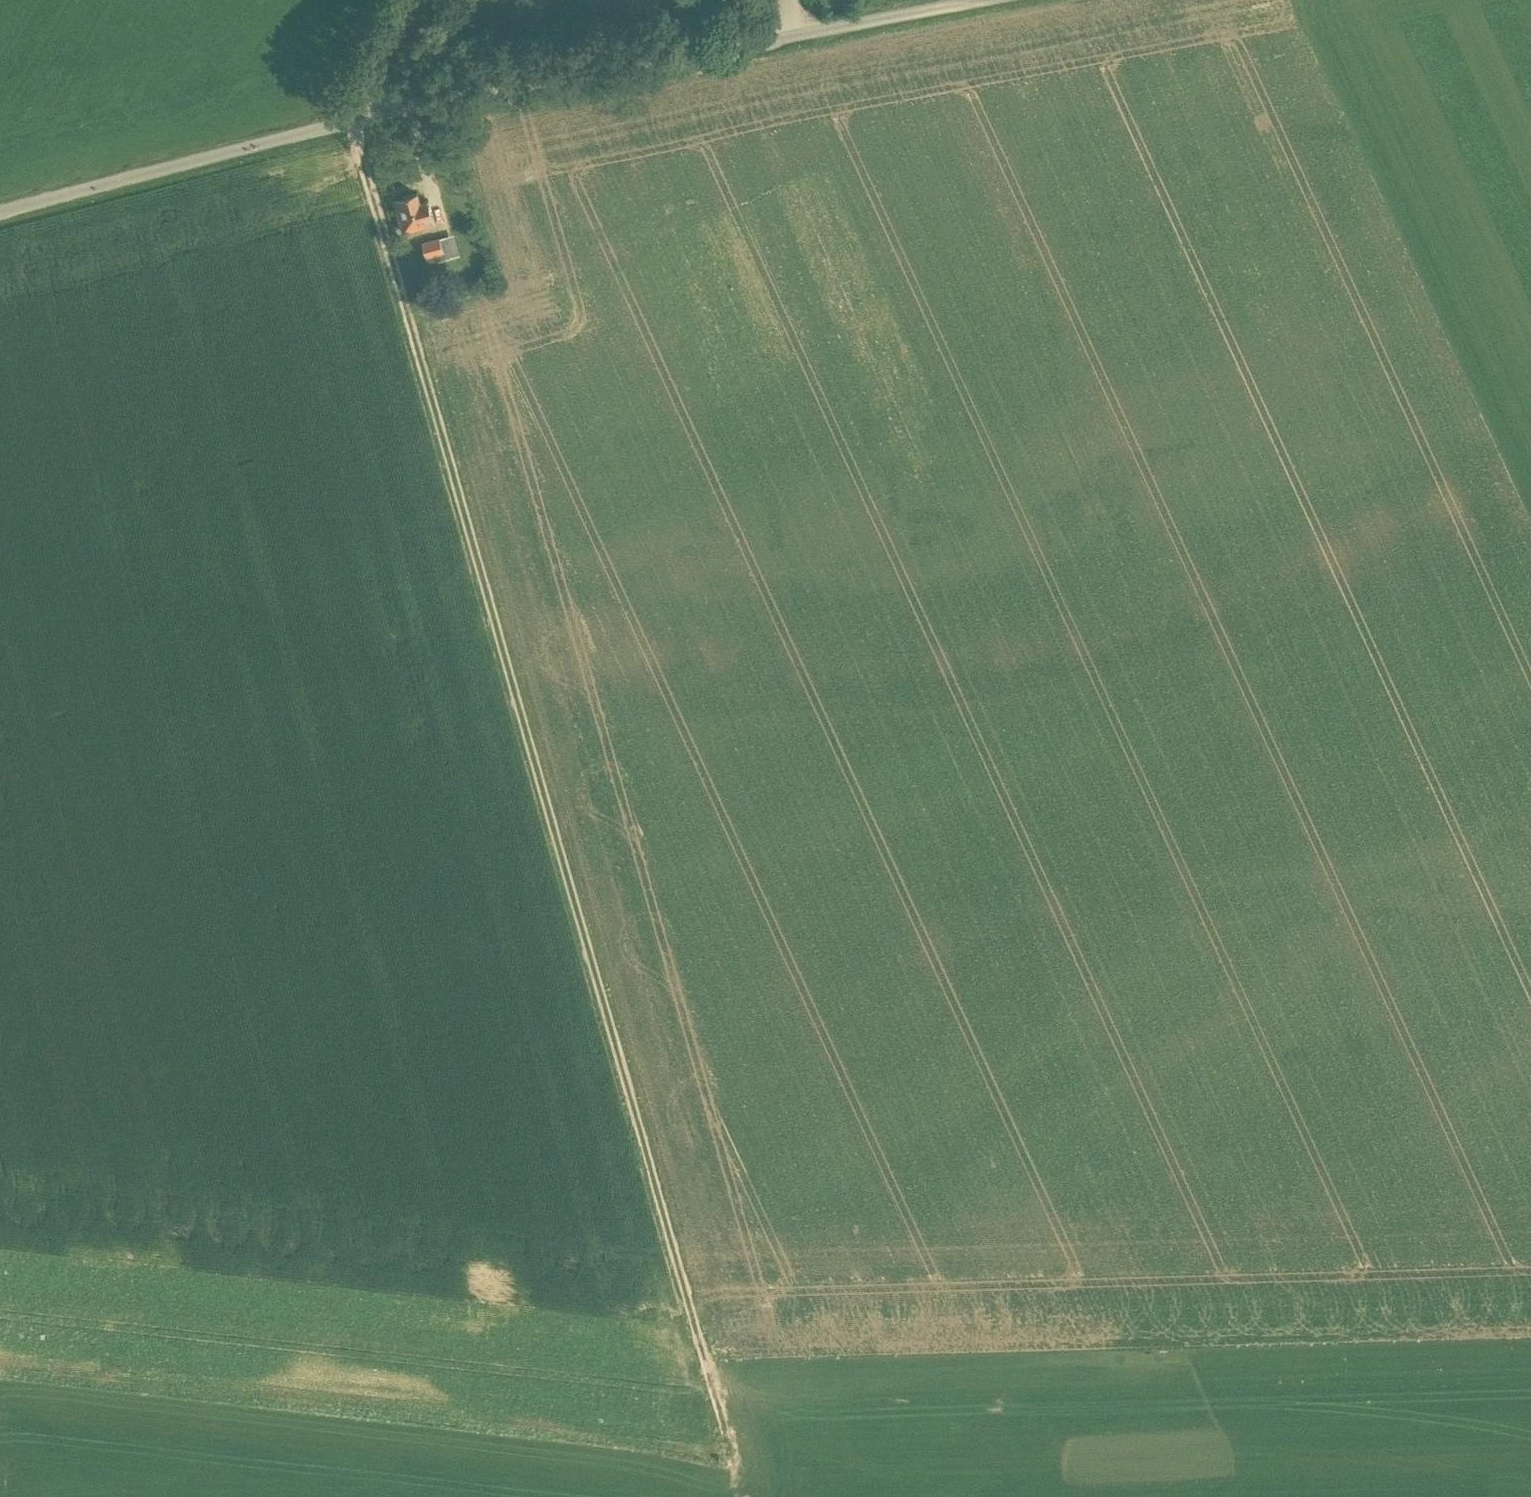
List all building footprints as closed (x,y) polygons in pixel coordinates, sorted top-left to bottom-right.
[(395,199),(404,232),(436,224),(430,200),(421,202),(419,193),(395,199)] [(423,243),(426,256),(434,254),(435,259),(459,253),(454,235),(423,243)]
